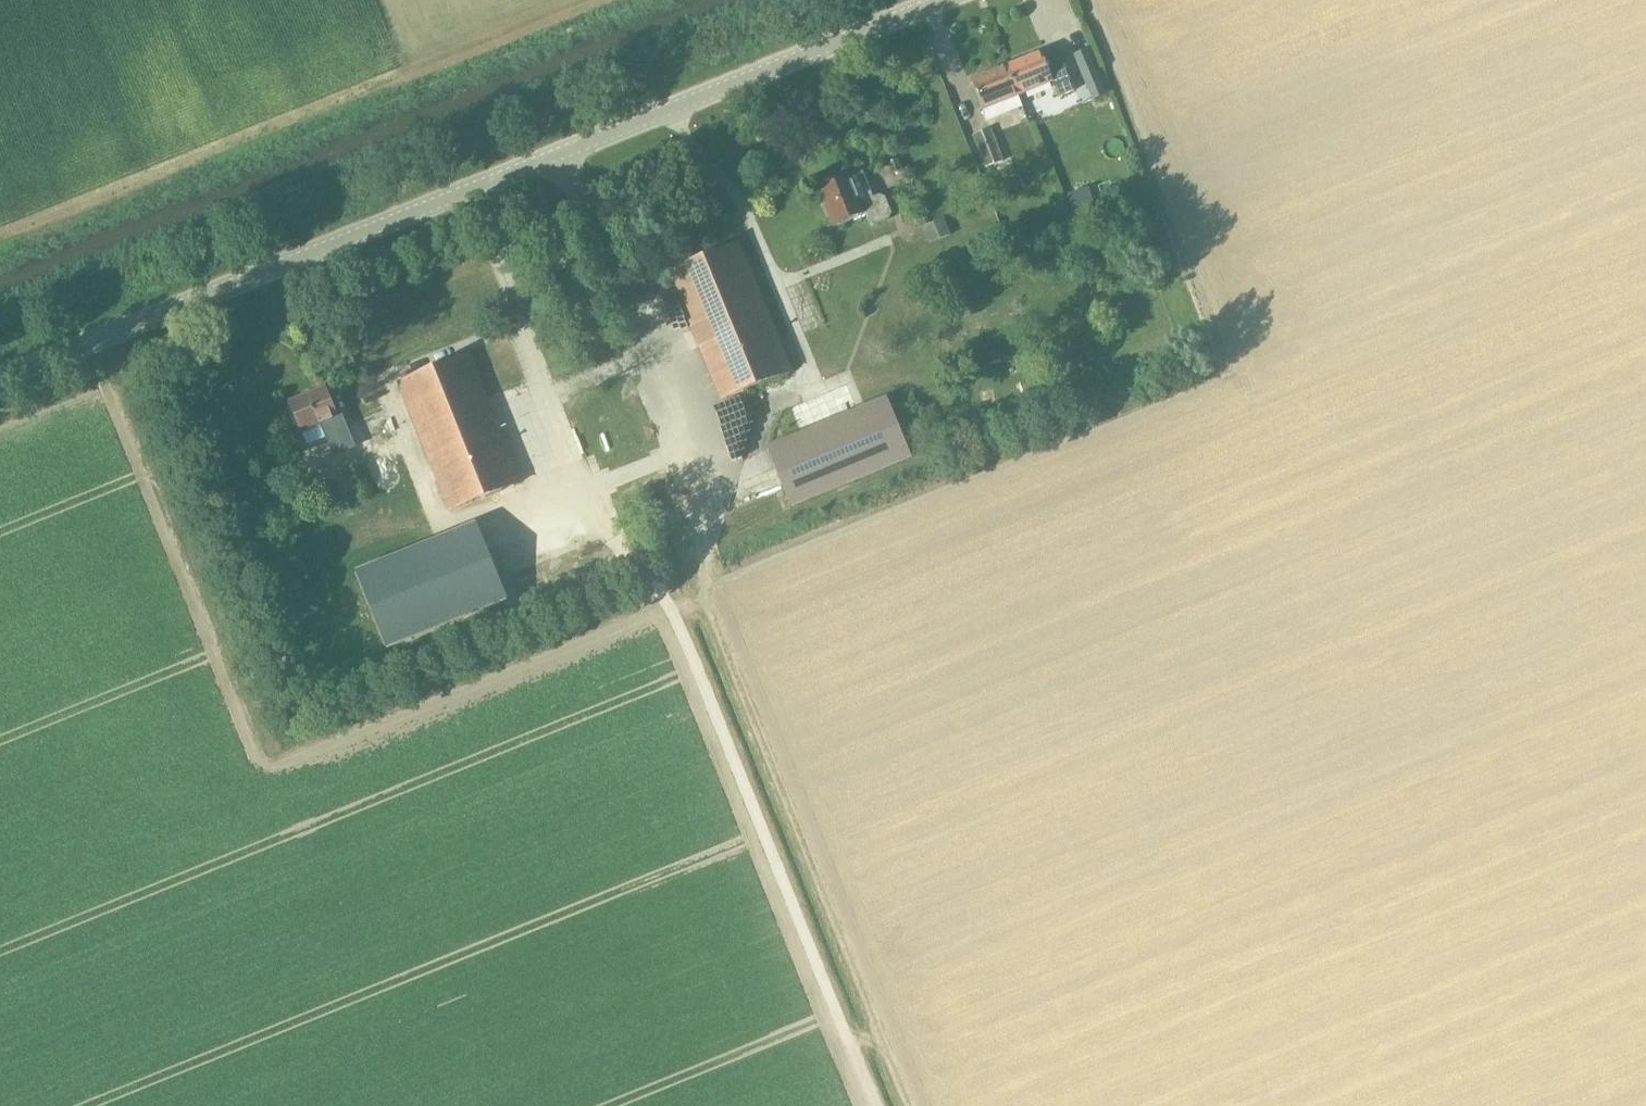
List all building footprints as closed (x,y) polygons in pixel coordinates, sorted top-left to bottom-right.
[(1040,53),(1005,67),(1016,94),(1050,80),(1057,97),(1073,90),(1057,51),(1042,57),(1040,53)] [(981,108),(1016,94),(1005,67),(970,81),(981,108)] [(972,134),(985,167),(1002,160),(988,127),(972,134)] [(862,171),(818,189),(833,225),(864,212),(868,222),(874,224),(888,218),(891,213),(884,197),(878,194),(872,197),(862,171)] [(936,217),(923,223),(932,240),(944,234),(936,217)] [(720,400),(790,371),(738,243),(668,272),(720,400)] [(588,298),(594,295),(591,287),(585,290),(588,298)] [(449,510),(519,482),(468,354),(397,382),(449,510)] [(324,387),(288,401),(300,432),(321,424),(333,453),(349,446),(337,418),(324,387)] [(727,426),(750,416),(740,393),(717,403),(727,426)] [(790,507),(911,458),(886,397),(765,447),(790,507)] [(353,567),(383,644),(505,596),(474,519),(353,567)]
